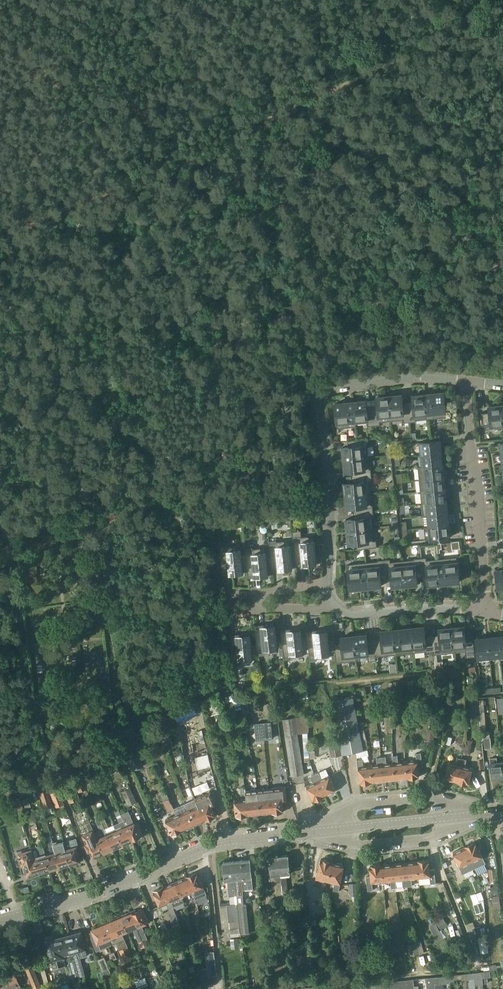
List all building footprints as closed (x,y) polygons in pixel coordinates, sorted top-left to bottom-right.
[(428,419),(446,417),(443,392),(425,394),(428,419)] [(425,394),(413,395),(413,401),(408,402),(410,422),(416,421),(416,420),(428,419),(425,394)] [(402,403),(402,395),(389,396),(392,421),(403,420),(404,423),(410,422),(408,402),(402,403)] [(389,396),(377,397),(378,405),(372,406),(374,426),(380,425),(380,422),(392,421),(389,396)] [(367,406),(366,400),(353,402),(356,426),(357,426),(356,421),(367,420),(368,426),(374,426),(372,406),(367,406)] [(338,428),(356,426),(353,402),(335,403),(338,428)] [(492,426),(502,425),(502,418),(502,405),(489,406),(490,412),(482,413),(484,429),(492,428),(492,426)] [(342,441),(344,459),(369,457),(367,438),(342,441)] [(440,441),(420,443),(422,455),(441,453),(440,441)] [(418,467),(418,468),(443,465),(441,453),(422,455),(423,466),(418,467)] [(345,472),(351,471),(352,477),(371,475),(372,475),(371,468),(370,468),(369,457),(344,459),(345,472)] [(419,480),(445,477),(444,469),(444,470),(443,470),(443,465),(442,465),(423,467),(418,468),(419,480)] [(352,482),(344,483),(346,495),(370,493),(369,481),(372,481),(371,475),(352,477),(352,482)] [(445,477),(419,480),(421,492),(446,489),(445,477)] [(446,489),(421,492),(422,504),(446,501),(446,500),(447,500),(446,489)] [(370,493),(346,495),(347,508),(353,507),(354,513),(373,511),(373,504),(372,504),(370,493)] [(446,501),(422,504),(423,515),(448,513),(446,501)] [(354,518),(346,519),(348,532),(372,529),(371,517),(374,517),(373,511),(354,513),(354,518)] [(448,513),(423,515),(423,516),(428,516),(429,526),(424,527),(449,525),(448,513)] [(449,525),(424,527),(426,540),(450,537),(449,525)] [(374,541),(372,529),(348,532),(349,544),(357,543),(358,549),(377,547),(376,540),(374,541)] [(313,536),(294,538),(296,559),(297,566),(297,568),(297,566),(309,565),(309,566),(316,565),(316,562),(319,561),(318,554),(315,555),(313,536)] [(273,572),(273,571),(284,570),(292,570),(292,566),(291,560),(289,540),(270,542),(273,572)] [(224,577),(224,575),(235,574),(235,575),(243,574),(240,545),(221,547),(224,577)] [(265,548),(245,550),(249,580),(249,578),(260,577),(260,578),(268,577),(265,548)] [(427,560),(426,557),(420,558),(422,578),(428,577),(429,585),(441,584),(438,559),(427,560)] [(457,557),(438,559),(441,584),(459,582),(457,557)] [(420,558),(414,559),(414,560),(402,561),(405,586),(417,584),(417,578),(422,578),(420,558)] [(391,562),(390,559),(384,560),(386,579),(392,579),(393,587),(405,586),(402,561),(391,562)] [(384,560),(378,560),(378,561),(366,562),(369,587),(381,586),(381,580),(386,579),(384,560)] [(366,562),(348,564),(350,583),(351,589),(357,589),(369,587),(366,562)] [(255,624),(257,645),(258,652),(258,654),(277,652),(274,623),(267,624),(267,626),(255,627),(255,624)] [(425,636),(424,626),(412,628),(414,653),(434,651),(434,655),(434,654),(432,636),(425,636)] [(464,626),(452,628),(454,652),(466,651),(467,657),(475,657),(474,641),(466,641),(464,626)] [(281,628),(282,641),(283,648),(284,655),(284,658),(304,656),(301,627),(293,628),(293,630),(282,631),(281,628)] [(307,630),(308,639),(309,646),(310,660),(330,658),(327,628),(319,629),(319,630),(319,632),(308,633),(307,630)] [(414,653),(412,628),(394,630),(396,654),(414,653)] [(439,629),(440,635),(432,636),(434,654),(454,652),(452,628),(439,629)] [(394,630),(381,631),(382,639),(375,640),(376,657),(396,654),(394,630)] [(230,633),(232,649),(233,664),(253,662),(250,632),(242,633),(242,634),(242,635),(231,637),(230,633)] [(367,640),(366,634),(354,636),(357,661),(357,656),(368,654),(369,661),(376,661),(376,657),(375,640),(367,640)] [(354,636),(342,637),(342,643),(334,644),(336,663),(357,661),(354,636)] [(499,636),(488,638),(490,657),(501,656),(499,636)] [(478,659),(490,658),(488,638),(476,639),(478,659)] [(343,754),(344,754),(364,750),(364,749),(362,740),(354,697),(333,701),(343,754)] [(472,717),(479,716),(477,700),(471,701),(472,717)] [(195,704),(177,712),(179,721),(198,712),(195,704)] [(210,716),(219,713),(216,704),(207,706),(210,716)] [(294,717),(283,719),(292,776),(303,775),(294,717)] [(263,726),(264,742),(272,741),(270,725),(263,726)] [(256,743),(264,742),(263,726),(255,727),(256,743)] [(426,742),(433,743),(436,730),(428,729),(426,742)] [(332,757),(341,755),(339,742),(330,744),(332,757)] [(133,770),(143,766),(137,751),(127,755),(133,770)] [(211,765),(208,753),(195,756),(198,768),(211,765)] [(417,760),(406,761),(408,778),(420,777),(419,767),(423,767),(422,753),(416,753),(417,760)] [(71,765),(69,755),(53,760),(55,769),(71,765)] [(408,778),(406,761),(399,762),(398,756),(398,755),(394,756),(393,756),(394,763),(396,780),(408,778)] [(373,782),(385,781),(382,757),(378,758),(377,758),(378,765),(371,765),(373,782)] [(396,780),(394,763),(387,763),(387,758),(387,757),(383,757),(382,757),(385,781),(396,780)] [(457,782),(463,758),(459,757),(458,757),(457,764),(449,762),(447,770),(448,770),(446,779),(457,782)] [(463,758),(457,782),(469,785),(471,776),(473,768),(466,766),(467,759),(463,758)] [(502,761),(497,762),(496,758),(491,758),(493,779),(502,778),(502,767),(502,761)] [(373,782),(371,765),(364,766),(363,759),(358,760),(359,774),(360,774),(361,783),(373,782)] [(93,772),(97,783),(105,779),(101,769),(93,772)] [(90,771),(82,774),(84,779),(92,776),(90,771)] [(315,774),(325,796),(336,791),(333,783),(330,775),(322,778),(320,772),(319,772),(315,774)] [(81,773),(73,777),(79,792),(88,788),(84,779),(82,774),(81,773)] [(315,801),(325,796),(315,774),(312,776),(311,776),(314,782),(307,786),(310,794),(311,793),(314,801),(315,801)] [(57,786),(50,789),(56,806),(63,803),(57,786)] [(197,786),(191,788),(194,794),(199,805),(205,821),(216,816),(213,810),(220,807),(216,798),(218,797),(216,793),(208,796),(209,801),(204,803),(199,792),(197,786)] [(272,813),(284,812),(283,802),(288,801),(286,787),(270,789),(271,796),(272,813)] [(45,807),(53,804),(48,788),(47,789),(40,791),(45,807)] [(130,788),(122,791),(129,806),(137,802),(130,788)] [(270,789),(258,790),(259,797),(260,814),(272,813),(271,796),(270,789)] [(192,808),(188,810),(194,825),(205,821),(199,805),(194,794),(190,796),(192,801),(190,802),(192,808)] [(17,811),(24,809),(20,797),(14,799),(17,811)] [(247,799),(249,815),(260,814),(259,797),(247,799)] [(11,813),(17,811),(14,799),(7,801),(11,813)] [(175,809),(172,803),(170,799),(164,801),(169,812),(175,809)] [(237,817),(249,815),(247,799),(235,800),(237,817)] [(177,815),(183,830),(194,825),(188,810),(177,815)] [(121,814),(124,820),(128,830),(132,840),(143,836),(139,828),(141,828),(138,822),(135,824),(129,811),(121,814)] [(173,835),(183,830),(177,815),(166,819),(173,835)] [(109,827),(104,816),(100,818),(114,848),(123,844),(114,825),(109,827)] [(104,852),(114,848),(100,818),(96,820),(101,830),(95,833),(98,839),(104,852)] [(123,844),(132,840),(128,830),(124,820),(114,825),(123,844)] [(104,852),(98,839),(95,833),(90,822),(86,824),(90,831),(83,834),(88,844),(86,845),(89,850),(91,850),(94,857),(104,852)] [(66,850),(70,864),(81,861),(77,847),(72,835),(68,836),(72,848),(66,850)] [(60,867),(70,864),(66,850),(64,844),(59,846),(57,841),(53,842),(60,867)] [(50,870),(60,867),(53,842),(49,843),(52,854),(46,855),(46,854),(45,854),(50,870)] [(471,862),(474,868),(484,863),(481,856),(482,855),(475,842),(469,845),(464,847),(471,862)] [(32,847),(32,848),(34,857),(35,860),(39,873),(50,870),(45,854),(46,854),(43,844),(42,844),(32,847)] [(39,873),(35,860),(34,857),(32,848),(32,847),(17,851),(20,860),(19,860),(22,872),(27,871),(28,876),(39,873)] [(463,873),(474,868),(471,862),(464,847),(453,852),(460,866),(460,865),(463,873)] [(286,876),(285,874),(291,874),(289,855),(279,856),(282,884),(284,901),(286,921),(292,921),(287,884),(287,876),(286,876)] [(282,884),(279,856),(270,857),(272,876),(272,875),(274,886),(276,885),(278,902),(284,901),(282,884)] [(233,861),(237,896),(244,895),(243,890),(254,889),(250,859),(233,861)] [(328,881),(333,862),(329,861),(329,860),(323,859),(323,860),(322,859),(319,869),(315,886),(320,887),(322,880),(328,881)] [(430,877),(431,884),(436,883),(435,869),(430,869),(429,860),(417,861),(419,878),(430,877)] [(228,880),(230,896),(237,896),(233,861),(223,862),(225,881),(228,880)] [(412,879),(419,878),(417,861),(406,862),(408,886),(413,886),(412,879)] [(345,865),(343,864),(338,862),(338,863),(333,862),(328,881),(340,884),(345,865)] [(402,880),(403,887),(408,886),(406,862),(394,864),(396,881),(402,880)] [(382,865),(384,881),(384,882),(385,895),(388,895),(397,894),(395,880),(396,880),(394,864),(382,865)] [(372,883),(384,882),(384,881),(382,865),(370,866),(371,876),(366,876),(368,890),(373,890),(372,883)] [(489,869),(491,883),(498,882),(496,868),(489,869)] [(186,877),(193,892),(204,887),(197,872),(186,877)] [(186,877),(175,882),(177,886),(182,897),(193,892),(186,877)] [(174,909),(185,904),(182,897),(177,886),(175,882),(165,886),(171,902),(174,909)] [(350,896),(357,896),(357,883),(349,883),(350,896)] [(160,907),(171,902),(165,886),(154,891),(160,907)] [(475,901),(483,898),(481,892),(472,895),(475,901)] [(191,900),(194,906),(193,906),(195,916),(200,915),(198,904),(196,898),(191,900)] [(474,904),(478,913),(484,911),(481,901),(474,904)] [(238,905),(240,921),(248,920),(249,920),(247,903),(238,904),(238,905)] [(228,905),(229,922),(239,921),(240,921),(238,905),(238,904),(228,905)] [(163,914),(160,906),(153,909),(156,917),(163,914)] [(145,916),(142,909),(132,913),(146,946),(147,949),(151,947),(145,931),(142,925),(149,922),(147,915),(145,916)] [(146,946),(132,913),(122,917),(128,930),(133,928),(141,948),(146,946)] [(179,928),(179,921),(176,913),(172,915),(170,916),(175,929),(179,928)] [(126,954),(130,953),(125,939),(122,933),(128,930),(122,917),(113,921),(121,941),(126,954)] [(436,923),(441,929),(448,924),(443,918),(436,923)] [(126,954),(121,941),(113,921),(103,925),(108,939),(111,945),(117,943),(122,956),(126,954)] [(469,930),(475,928),(473,922),(466,924),(469,930)] [(96,937),(95,937),(100,949),(111,945),(108,939),(103,925),(93,929),(96,937)] [(79,957),(79,955),(86,953),(85,948),(81,932),(70,935),(74,951),(78,965),(82,964),(80,957),(79,957)] [(78,965),(74,951),(70,935),(58,938),(63,954),(69,953),(71,959),(68,964),(70,972),(70,973),(71,976),(73,978),(74,981),(81,979),(77,965),(78,965)] [(64,957),(63,954),(58,938),(47,941),(49,949),(58,984),(70,981),(66,966),(59,968),(57,959),(64,957)] [(232,948),(239,947),(238,938),(231,939),(232,948)] [(411,956),(424,952),(421,940),(408,944),(411,956)] [(217,973),(213,951),(205,952),(207,968),(208,974),(217,973)] [(104,975),(111,972),(104,957),(98,959),(104,975)] [(367,969),(375,970),(377,960),(369,959),(367,969)] [(34,987),(40,984),(33,966),(26,969),(34,987)] [(179,983),(189,980),(186,968),(176,970),(179,983)] [(199,969),(201,984),(209,982),(208,974),(207,968),(199,969)] [(164,984),(159,973),(149,978),(154,988),(164,984)] [(15,987),(20,985),(15,974),(0,980),(0,988),(1,988),(11,988),(15,987)] [(443,984),(451,983),(451,982),(450,976),(442,976),(443,984)]
